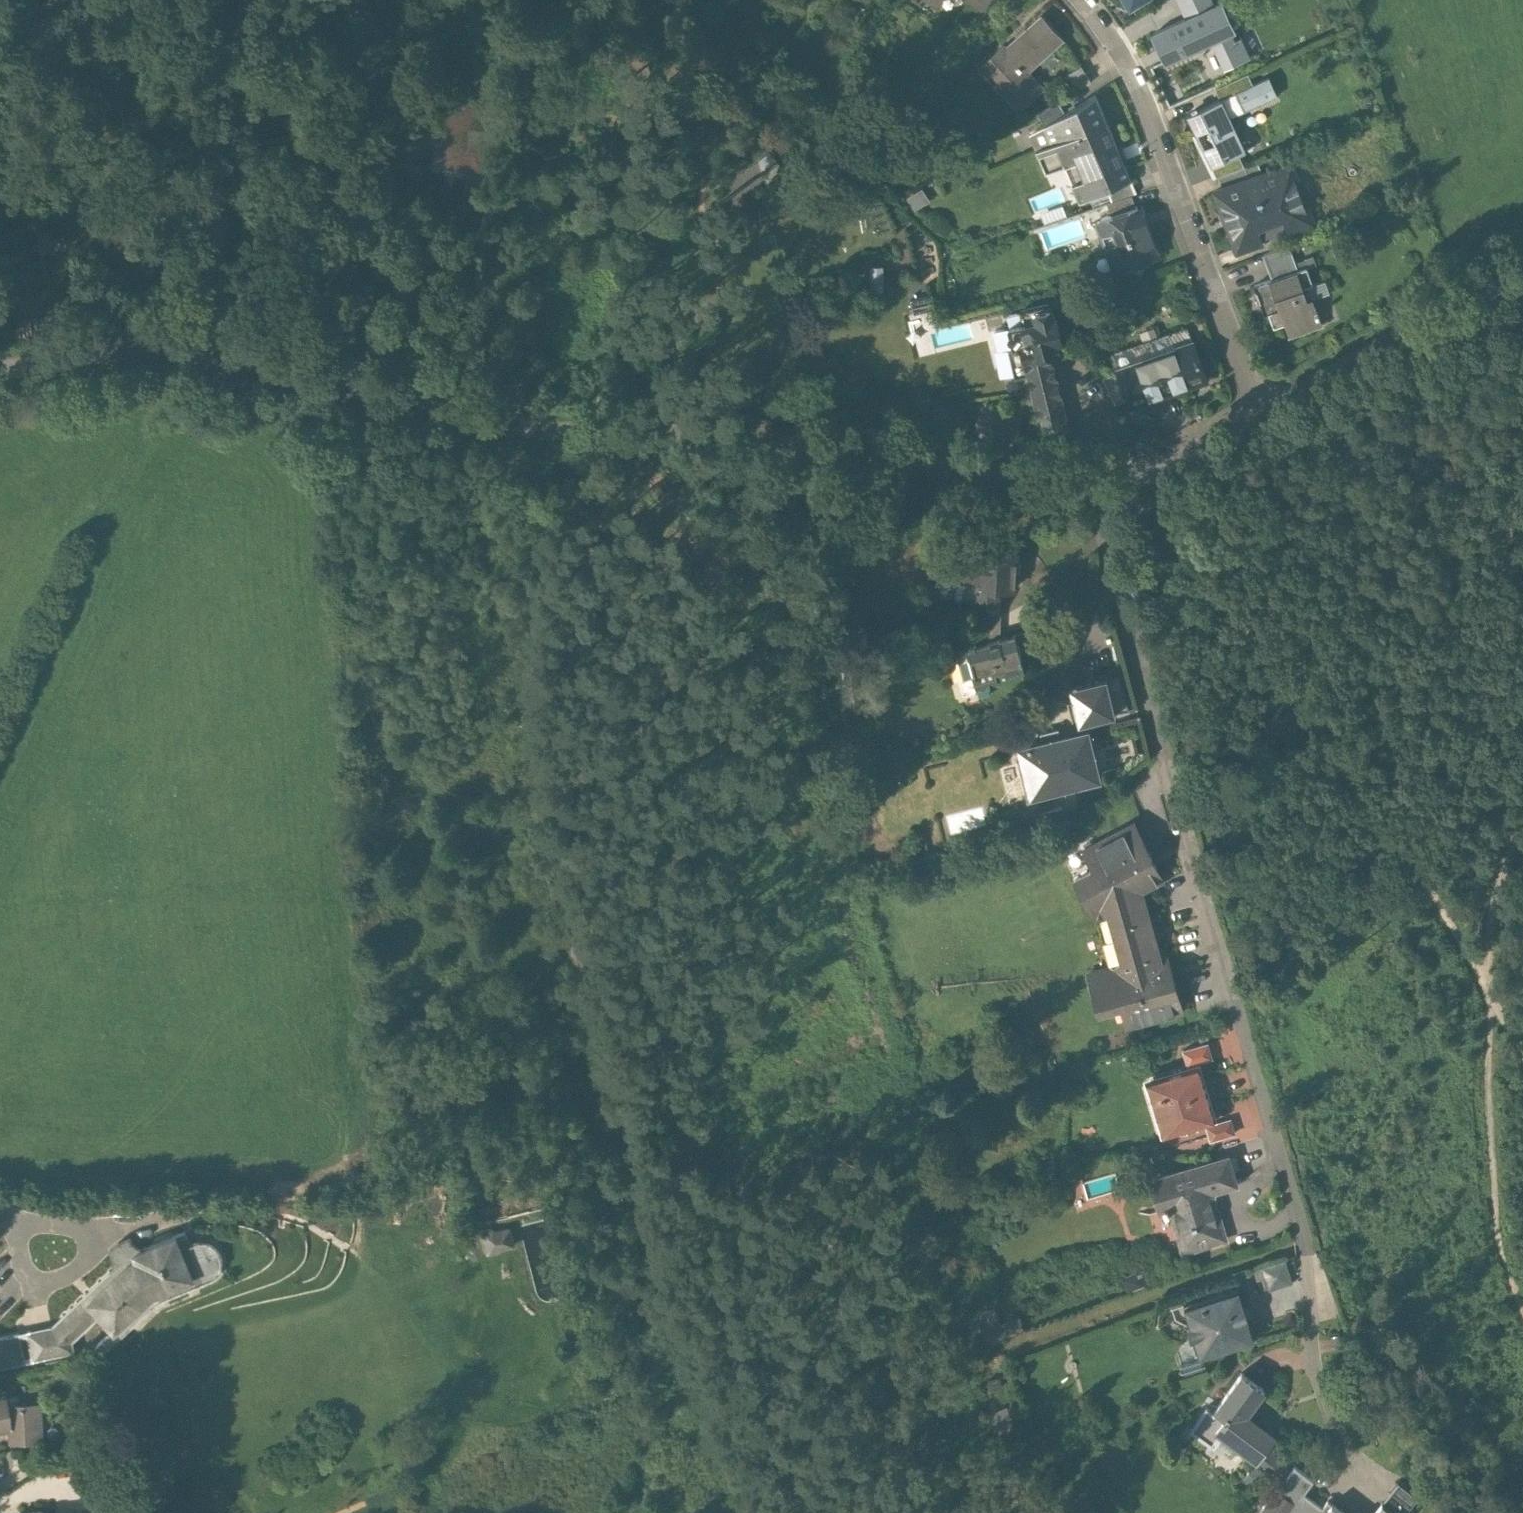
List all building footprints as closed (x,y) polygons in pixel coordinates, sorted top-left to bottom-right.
[(987,10),(993,0),(969,0),(987,10)] [(1132,9),(1148,0),(1127,0),(1132,9)] [(1189,0),(1142,30),(1178,89),(1205,72),(1184,38),(1205,25),(1189,0)] [(1063,39),(1042,16),(1007,49),(1005,47),(982,69),(1020,111),(1044,89),(1028,72),(1063,39)] [(1186,116),(1209,167),(1212,165),(1236,154),(1251,148),(1235,115),(1274,97),(1266,79),(1186,116)] [(1077,161),(1088,157),(1127,139),(1108,94),(1042,129),(1050,153),(1070,145),(1077,161)] [(1142,177),(1127,139),(1088,157),(1097,178),(1085,183),(1092,199),(1120,187),(1142,177)] [(1236,154),(1212,165),(1217,177),(1242,169),(1236,154)] [(1214,191),(1236,253),(1262,244),(1257,230),(1287,220),(1292,234),(1315,226),(1292,164),(1214,191)] [(1147,190),(1142,177),(1120,187),(1124,199),(1142,192),(1147,190)] [(913,209),(938,200),(933,186),(908,194),(913,209)] [(1119,200),(1123,212),(1147,204),(1142,192),(1124,199),(1119,200)] [(1147,204),(1123,212),(1112,216),(1130,268),(1167,255),(1149,204),(1147,204)] [(1267,254),(1276,279),(1300,270),(1291,245),(1267,254)] [(1276,279),(1258,285),(1269,316),(1273,314),(1278,328),(1288,324),(1293,338),(1326,326),(1316,299),(1311,301),(1306,288),(1316,285),(1309,267),(1300,270),(1276,279)] [(1048,459),(1098,461),(1098,432),(1072,432),(1052,348),(1064,346),(1056,312),(1035,316),(1037,325),(1023,328),(1025,336),(1033,334),(1036,347),(1024,349),(1048,459)] [(1197,343),(1120,372),(1134,411),(1212,383),(1197,343)] [(1015,449),(1023,426),(981,412),(974,436),(1015,449)] [(1146,438),(1130,444),(1135,458),(1152,451),(1146,438)] [(1017,552),(929,547),(928,582),(975,584),(974,601),(998,602),(999,591),(1015,592),(1017,552)] [(976,673),(980,685),(1001,679),(1000,675),(1026,667),(1017,633),(959,649),(966,676),(976,673)] [(1110,679),(1075,689),(1084,724),(1119,716),(1110,679)] [(1089,731),(1021,748),(1033,795),(1101,778),(1089,731)] [(984,804),(942,810),(945,833),(987,827),(984,804)] [(1134,825),(1084,850),(1093,867),(1076,876),(1097,916),(1112,971),(1087,977),(1097,1012),(1122,1005),(1128,1030),(1184,1015),(1167,956),(1161,958),(1142,889),(1161,877),(1134,825)] [(1199,1067),(1146,1082),(1163,1142),(1206,1130),(1216,1127),(1199,1067)] [(1216,1127),(1206,1130),(1211,1146),(1235,1139),(1231,1123),(1216,1127)] [(1228,1159),(1148,1182),(1158,1217),(1169,1214),(1181,1256),(1228,1243),(1214,1196),(1237,1190),(1228,1159)] [(519,1224),(492,1230),(496,1248),(499,1247),(500,1251),(507,1249),(506,1245),(523,1242),(519,1224)] [(54,1326),(29,1332),(35,1359),(74,1350),(72,1340),(101,1313),(116,1328),(153,1293),(193,1276),(196,1279),(201,1279),(210,1273),(218,1268),(219,1263),(211,1244),(206,1242),(198,1242),(192,1244),(185,1230),(136,1252),(136,1247),(128,1252),(120,1258),(123,1261),(54,1326)] [(1286,1262),(1256,1271),(1258,1281),(1267,1278),(1270,1291),(1293,1284),(1286,1262)] [(1237,1292),(1185,1307),(1200,1356),(1252,1341),(1237,1292)] [(1021,1308),(982,1319),(986,1333),(1025,1322),(1021,1308)] [(25,1361),(19,1334),(0,1338),(0,1366),(25,1361)] [(1213,1408),(1225,1417),(1235,1404),(1248,1415),(1265,1393),(1240,1373),(1213,1408)] [(42,1437),(41,1402),(12,1404),(11,1395),(0,1397),(0,1428),(11,1425),(12,1439),(42,1437)] [(1216,1428),(1256,1459),(1265,1447),(1275,1435),(1248,1415),(1235,1404),(1225,1417),(1216,1428)] [(1277,1475),(1286,1464),(1265,1447),(1256,1459),(1277,1475)] [(1329,1500),(1325,1505),(1304,1489),(1312,1478),(1293,1463),(1262,1503),(1275,1512),(1346,1512),(1329,1500)] [(1396,1481),(1372,1512),(1406,1512),(1418,1497),(1396,1481)]
